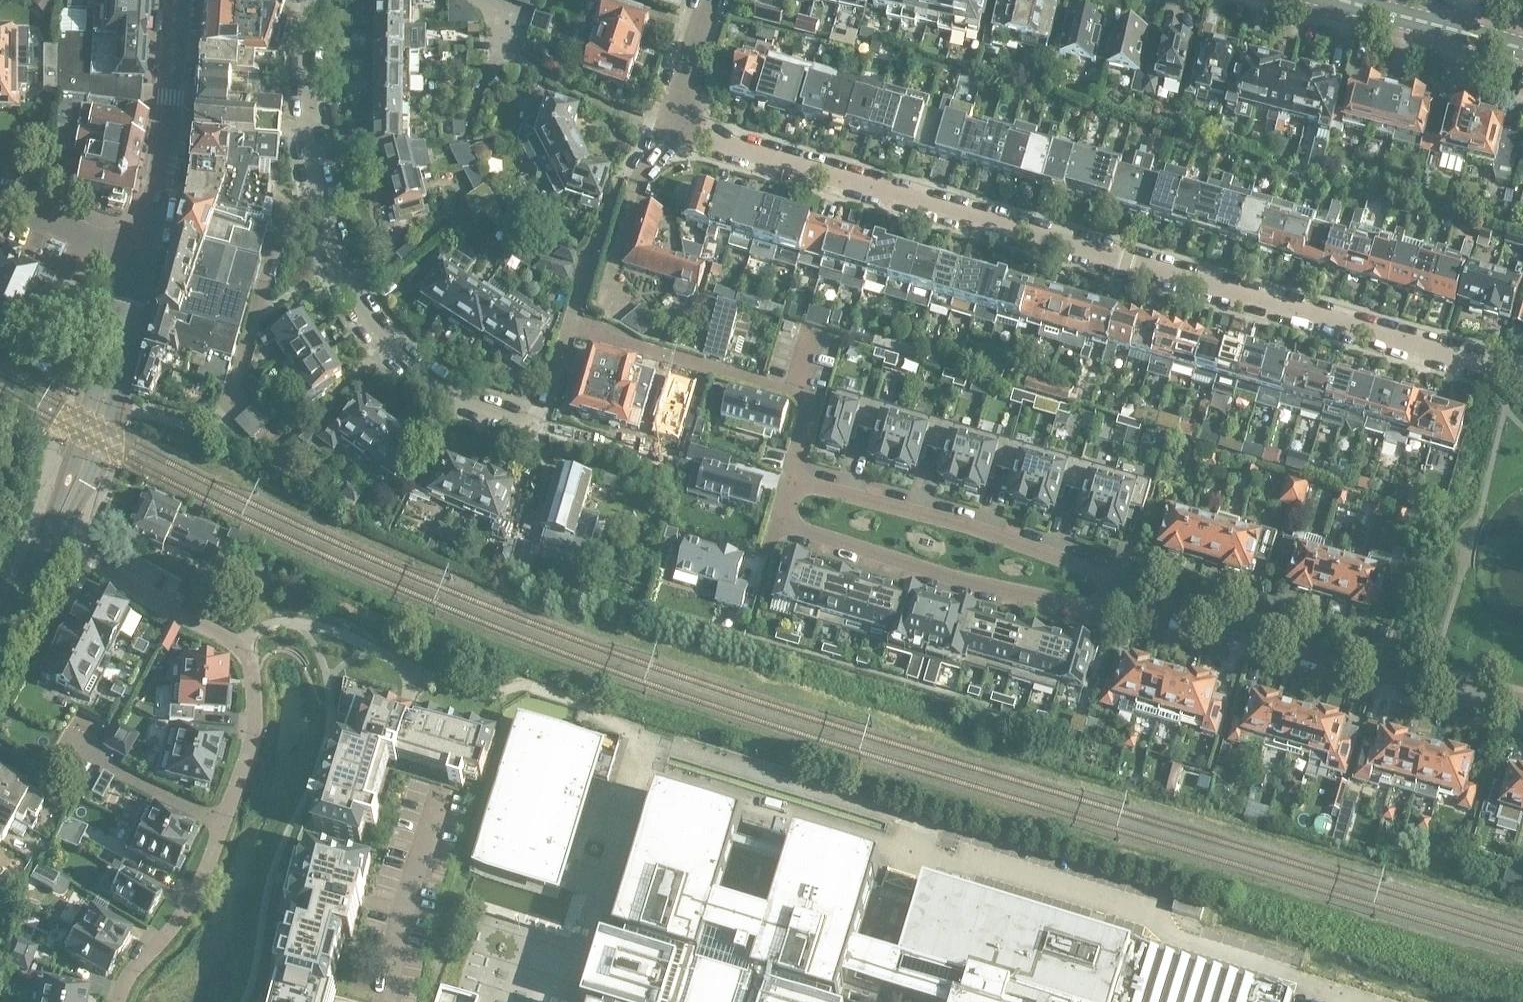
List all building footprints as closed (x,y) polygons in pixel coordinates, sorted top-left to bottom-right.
[(67,9),(94,11),(137,13),(137,9),(147,7),(148,0),(67,0),(67,9)] [(204,53),(268,55),(284,0),(253,0),(252,14),(206,11),(204,47),(205,47),(205,51),(204,51),(204,53)] [(206,11),(252,14),(253,0),(207,0),(206,11)] [(375,1),(375,26),(409,27),(409,8),(410,0),(376,0),(376,1),(375,1)] [(537,9),(540,0),(514,0),(537,9)] [(839,7),(852,10),(863,13),(867,0),(841,0),(840,2),(839,7)] [(900,21),(905,0),(875,0),(873,6),(888,10),(886,17),(900,21)] [(900,21),(915,24),(915,21),(926,24),(932,0),(905,0),(900,21)] [(951,33),(959,0),(932,0),(926,24),(937,26),(936,30),(951,33)] [(951,33),(965,37),(966,33),(984,37),(987,24),(980,22),(986,0),(959,0),(951,33)] [(982,45),(991,47),(992,41),(1003,43),(1018,47),(1029,0),(1000,0),(994,25),(987,24),(984,37),(982,45)] [(1018,47),(1046,53),(1044,60),(1054,62),(1059,39),(1050,37),(1056,7),(1045,5),(1046,2),(1037,0),(1029,0),(1018,47)] [(468,4),(462,2),(462,25),(479,25),(468,4)] [(600,2),(592,26),(601,29),(640,43),(648,18),(600,2)] [(756,19),(781,26),(784,13),(759,7),(756,19)] [(92,36),(92,37),(141,40),(141,33),(144,32),(146,32),(146,18),(137,15),(137,13),(94,11),(92,33),(92,36)] [(1107,63),(1114,33),(1102,30),(1104,20),(1101,19),(1099,14),(1090,12),(1085,15),(1082,14),(1082,18),(1074,16),(1075,13),(1071,12),(1071,13),(1069,13),(1059,55),(1094,63),(1095,60),(1107,63)] [(796,31),(804,33),(808,18),(800,16),(796,31)] [(808,18),(804,33),(816,36),(820,20),(810,18),(808,18)] [(1107,63),(1106,66),(1135,72),(1130,92),(1131,92),(1143,95),(1143,94),(1148,76),(1148,72),(1137,70),(1147,30),(1131,26),(1130,24),(1122,22),(1120,24),(1116,23),(1114,33),(1107,63)] [(428,26),(414,24),(411,45),(424,48),(428,26)] [(375,26),(375,52),(409,52),(409,27),(375,26)] [(757,38),(773,43),(777,31),(760,26),(757,38)] [(860,30),(848,27),(844,41),(856,45),(860,30)] [(594,52),(632,65),(640,43),(601,29),(594,52)] [(0,32),(0,71),(15,71),(23,70),(25,70),(25,32),(15,32),(0,32)] [(56,47),(55,47),(56,68),(142,81),(143,66),(139,64),(139,59),(144,57),(145,44),(143,44),(141,42),(141,40),(92,37),(92,36),(56,34),(56,47)] [(1148,76),(1143,94),(1154,96),(1158,79),(1164,80),(1163,82),(1180,86),(1191,40),(1189,40),(1187,36),(1180,35),(1177,37),(1174,36),(1174,37),(1166,35),(1164,44),(1163,44),(1155,78),(1148,76)] [(729,95),(755,102),(768,55),(769,48),(757,44),(754,53),(742,50),(740,58),(739,58),(733,76),(734,77),(729,95)] [(1185,93),(1195,96),(1196,92),(1210,95),(1211,91),(1225,94),(1235,51),(1233,51),(1231,47),(1223,45),(1220,47),(1207,44),(1206,46),(1203,57),(1198,56),(1192,76),(1189,76),(1185,93)] [(44,46),(44,71),(56,71),(56,68),(55,47),(44,46)] [(375,52),(375,76),(409,76),(419,76),(419,52),(409,52),(375,52)] [(465,66),(483,67),(484,53),(465,52),(465,66)] [(632,65),(594,52),(586,76),(624,88),(632,65)] [(1253,108),(1266,57),(1246,52),(1244,60),(1237,59),(1224,109),(1236,112),(1238,104),(1253,108)] [(204,53),(203,70),(259,77),(285,79),(286,56),(268,55),(204,53)] [(768,55),(755,102),(777,108),(791,61),(768,55)] [(543,66),(561,75),(565,65),(549,57),(543,66)] [(1266,57),(1253,108),(1270,113),(1268,122),(1269,122),(1266,133),(1273,135),(1289,72),(1282,71),(1285,61),(1266,57)] [(777,108),(799,115),(813,68),(791,61),(777,108)] [(1289,72),(1277,122),(1285,125),(1289,123),(1290,117),(1291,118),(1304,121),(1317,70),(1298,65),(1296,74),(1289,72)] [(59,95),(115,103),(115,102),(140,106),(142,81),(56,68),(56,71),(55,91),(59,91),(59,95)] [(813,68),(799,115),(823,122),(837,75),(813,68)] [(0,71),(0,109),(17,109),(17,95),(15,95),(15,88),(23,87),(23,70),(15,71),(0,71)] [(202,70),(201,92),(252,98),(283,100),(284,85),(262,84),(261,96),(253,96),(259,77),(203,70),(202,70)] [(1317,70),(1304,121),(1320,125),(1316,141),(1327,144),(1330,131),(1336,108),(1342,86),(1334,84),(1336,75),(1317,70)] [(56,71),(44,71),(44,91),(55,91),(56,71)] [(860,81),(837,75),(823,122),(847,129),(860,81)] [(375,100),(409,100),(409,76),(375,76),(375,100)] [(847,129),(870,135),(884,88),(861,82),(860,81),(847,129)] [(1336,108),(1330,131),(1340,134),(1342,127),(1368,133),(1379,89),(1377,88),(1376,85),(1365,82),(1362,85),(1352,82),(1345,110),(1336,108)] [(884,88),(870,135),(893,142),(907,94),(884,87),(884,88)] [(1379,89),(1368,133),(1393,139),(1405,96),(1402,95),(1401,98),(1395,97),(1396,93),(1394,93),(1393,89),(1384,87),(1381,90),(1379,89)] [(199,113),(282,119),(283,100),(252,98),(201,92),(200,95),(206,96),(205,107),(200,106),(199,113)] [(907,94),(893,142),(914,148),(925,114),(929,100),(907,92),(907,94)] [(1405,96),(1393,139),(1392,144),(1429,153),(1433,137),(1424,134),(1432,103),(1421,100),(1420,96),(1409,94),(1407,96),(1405,96)] [(115,103),(59,95),(53,128),(56,128),(52,146),(88,154),(84,168),(83,168),(78,187),(110,194),(109,202),(124,205),(126,198),(131,199),(135,179),(134,179),(142,145),(141,145),(147,116),(127,112),(126,114),(121,113),(120,115),(112,113),(115,103)] [(521,133),(522,136),(573,130),(579,110),(537,97),(527,128),(523,126),(521,132),(521,133)] [(925,114),(914,148),(936,154),(946,120),(947,120),(951,105),(953,99),(945,97),(939,118),(925,114)] [(409,100),(375,100),(375,124),(409,125),(409,100)] [(1066,110),(1078,113),(1081,104),(1068,101),(1066,110)] [(946,120),(936,154),(958,161),(968,126),(973,111),(951,105),(947,120),(946,120)] [(1430,154),(1426,169),(1436,171),(1438,162),(1441,163),(1442,157),(1465,162),(1477,114),(1476,114),(1474,110),(1466,108),(1464,111),(1461,110),(1460,114),(1455,113),(1456,109),(1451,108),(1443,139),(1433,137),(1429,153),(1430,154)] [(1477,114),(1465,162),(1492,169),(1495,181),(1509,185),(1521,135),(1502,130),(1505,118),(1480,112),(1480,115),(1477,114)] [(282,119),(199,113),(197,134),(280,140),(282,119)] [(968,126),(958,161),(979,167),(992,121),(986,119),(982,130),(968,126)] [(454,121),(454,134),(466,133),(465,120),(454,121)] [(992,121),(979,167),(1000,173),(1010,138),(1013,139),(1016,128),(1014,128),(992,121)] [(1010,138),(1000,173),(1021,179),(1034,135),(1036,128),(1015,123),(1014,128),(1016,128),(1013,139),(1010,138)] [(1034,135),(1021,179),(1043,186),(1056,141),(1060,126),(1052,123),(1047,139),(1034,135)] [(409,146),(409,125),(375,124),(375,149),(380,149),(405,149),(408,146),(409,146)] [(573,130),(522,136),(523,139),(527,139),(537,158),(527,164),(533,175),(583,149),(573,130)] [(1183,144),(1194,147),(1197,138),(1176,132),(1172,144),(1182,147),(1183,144)] [(1217,142),(1227,145),(1229,135),(1220,133),(1217,142)] [(194,164),(227,168),(243,169),(243,161),(260,162),(279,164),(279,150),(279,146),(280,146),(280,140),(197,134),(194,164)] [(1197,138),(1194,147),(1217,154),(1220,144),(1211,141),(1199,138),(1199,139),(1197,138)] [(1056,141),(1043,186),(1064,192),(1065,190),(1074,157),(1077,147),(1056,141)] [(1320,171),(1327,144),(1316,141),(1315,144),(1312,146),(1310,153),(1312,157),(1309,168),(1320,171)] [(405,149),(380,149),(388,181),(421,172),(426,171),(432,171),(425,145),(409,146),(408,146),(405,149)] [(467,146),(450,149),(461,170),(479,168),(467,146)] [(1065,190),(1086,196),(1096,162),(1099,152),(1077,147),(1074,157),(1065,190)] [(583,149),(533,175),(536,182),(548,176),(553,185),(558,197),(566,193),(567,195),(571,189),(591,165),(583,149)] [(1096,162),(1086,196),(1107,203),(1117,169),(1120,159),(1099,152),(1096,162)] [(1107,203),(1107,204),(1128,210),(1138,176),(1145,155),(1141,154),(1140,159),(1136,157),(1131,173),(1117,169),(1107,203)] [(1138,176),(1128,210),(1151,217),(1151,216),(1160,183),(1161,182),(1151,179),(1156,158),(1145,155),(1138,176)] [(194,164),(188,206),(215,210),(263,219),(264,213),(262,209),(241,203),(250,173),(260,174),(260,162),(243,161),(243,169),(227,168),(194,164)] [(591,165),(571,189),(584,193),(581,205),(598,210),(611,171),(591,165)] [(1161,182),(1160,183),(1151,216),(1172,223),(1184,182),(1187,173),(1166,167),(1162,182),(1161,182)] [(480,169),(465,170),(476,190),(488,184),(480,169)] [(421,172),(388,181),(395,208),(398,207),(401,219),(426,213),(423,200),(428,199),(421,172)] [(1205,189),(1194,229),(1216,235),(1229,189),(1232,180),(1223,178),(1221,186),(1208,182),(1206,188),(1205,189)] [(1184,182),(1172,223),(1194,229),(1205,189),(1206,188),(1184,182)] [(466,199),(475,216),(496,203),(488,186),(466,199)] [(1522,207),(1522,189),(1519,188),(1514,204),(1522,207)] [(691,201),(685,221),(699,225),(698,229),(708,232),(719,196),(695,189),(694,191),(688,189),(685,199),(691,201)] [(1216,235),(1238,242),(1251,195),(1229,189),(1216,235)] [(1251,195),(1238,242),(1259,248),(1259,247),(1272,201),(1251,195)] [(708,232),(705,243),(707,238),(715,240),(718,230),(731,234),(742,202),(719,196),(708,232)] [(1259,247),(1280,253),(1294,207),(1272,201),(1259,247)] [(731,234),(727,247),(729,247),(748,253),(750,254),(751,251),(752,252),(752,251),(764,209),(742,202),(731,234)] [(1312,223),(1302,259),(1324,266),(1334,229),(1335,230),(1343,204),(1333,202),(1329,217),(1328,217),(1325,227),(1312,223)] [(662,212),(642,205),(641,205),(622,265),(675,282),(672,292),(675,297),(686,301),(692,298),(695,289),(697,289),(704,267),(659,253),(660,249),(652,246),(662,212)] [(204,244),(261,259),(271,221),(263,219),(215,210),(188,206),(187,209),(189,209),(186,229),(188,230),(186,237),(180,235),(179,237),(178,237),(204,244)] [(1312,223),(1315,215),(1315,214),(1294,207),(1280,253),(1302,259),(1312,223)] [(750,254),(749,259),(772,265),(773,264),(774,258),(787,215),(764,209),(752,251),(752,252),(751,251),(750,254)] [(1324,266),(1347,272),(1360,226),(1365,212),(1357,210),(1350,234),(1335,230),(1334,229),(1324,266)] [(787,215),(774,258),(773,264),(796,270),(798,265),(802,251),(810,223),(810,222),(787,215)] [(798,265),(821,271),(833,230),(810,223),(802,251),(798,265)] [(1347,272),(1369,279),(1382,232),(1360,226),(1347,272)] [(1382,232),(1369,279),(1389,284),(1404,231),(1397,228),(1395,236),(1382,232)] [(821,271),(818,280),(841,286),(843,278),(855,236),(833,230),(821,271)] [(1406,231),(1404,231),(1389,284),(1410,291),(1423,244),(1404,239),(1406,231)] [(1504,243),(1522,249),(1522,238),(1507,233),(1504,243)] [(843,278),(864,284),(877,241),(876,242),(855,236),(843,278)] [(192,280),(250,296),(250,295),(250,296),(261,259),(204,244),(178,237),(168,274),(192,280)] [(1476,246),(1487,250),(1490,241),(1479,237),(1476,246)] [(1444,261),(1433,297),(1455,304),(1465,267),(1473,243),(1464,240),(1459,255),(1447,251),(1444,261)] [(864,284),(863,288),(885,294),(886,290),(889,282),(898,247),(877,241),(864,284)] [(496,263),(506,269),(513,259),(519,248),(510,242),(496,263)] [(681,242),(683,256),(710,265),(713,256),(710,255),(711,251),(681,242)] [(579,249),(559,243),(554,255),(575,262),(579,249)] [(7,331),(10,333),(24,300),(34,276),(25,272),(18,268),(19,267),(17,266),(19,261),(7,256),(10,249),(0,244),(0,347),(7,331)] [(1410,291),(1433,297),(1444,261),(1448,248),(1438,245),(1437,248),(1423,244),(1410,291)] [(885,294),(884,298),(906,305),(911,289),(920,253),(898,247),(889,282),(886,290),(885,294)] [(519,248),(513,259),(529,269),(535,256),(519,248)] [(436,275),(417,304),(427,310),(431,304),(444,312),(465,279),(466,279),(474,266),(453,253),(448,259),(439,253),(428,270),(436,275)] [(911,289),(906,305),(928,311),(929,307),(933,295),(942,260),(920,253),(911,289)] [(536,268),(552,272),(555,261),(540,257),(536,268)] [(929,307),(950,313),(964,266),(942,260),(933,295),(929,307)] [(555,261),(552,272),(569,278),(573,267),(555,261)] [(1472,263),(1460,302),(1468,304),(1467,308),(1482,313),(1494,276),(1496,270),(1483,266),(1472,263)] [(1482,313),(1498,318),(1499,314),(1509,317),(1522,274),(1522,266),(1518,264),(1514,276),(1511,275),(1496,270),(1494,276),(1482,313)] [(713,266),(710,275),(720,278),(722,268),(713,266)] [(950,313),(973,320),(987,273),(964,266),(950,313)] [(987,273),(973,320),(994,326),(1008,279),(987,273)] [(180,316),(217,326),(240,332),(250,296),(192,280),(168,274),(161,303),(160,308),(159,308),(158,311),(180,316)] [(450,319),(462,327),(485,292),(466,279),(444,312),(452,317),(450,319)] [(1008,279),(994,326),(1016,332),(1017,328),(1018,329),(1030,286),(1008,279)] [(475,332),(483,338),(506,302),(511,295),(491,282),(485,292),(462,327),(473,334),(475,332)] [(715,297),(735,303),(738,294),(715,286),(712,295),(716,296),(715,297)] [(1042,326),(1052,292),(1030,286),(1018,329),(1027,331),(1029,322),(1042,326)] [(1042,326),(1038,339),(1060,345),(1064,332),(1073,298),(1052,292),(1042,326)] [(506,302),(483,338),(495,346),(496,344),(502,348),(525,314),(526,315),(531,306),(512,293),(511,295),(506,302)] [(762,301),(738,294),(735,303),(759,311),(762,301)] [(1064,332),(1060,345),(1063,346),(1082,351),(1086,338),(1095,305),(1073,298),(1064,332)] [(705,354),(725,360),(739,306),(719,300),(705,354)] [(769,303),(766,312),(781,317),(784,308),(769,303)] [(1522,324),(1522,306),(1519,304),(1514,321),(1522,324)] [(1117,311),(1095,305),(1086,338),(1082,351),(1080,357),(1089,360),(1095,341),(1108,345),(1108,344),(1117,311)] [(525,314),(502,348),(515,357),(511,362),(525,372),(535,359),(545,342),(539,338),(546,328),(545,327),(549,321),(544,317),(545,315),(531,306),(526,315),(525,314)] [(144,364),(163,369),(175,372),(174,372),(189,376),(225,386),(233,358),(240,332),(217,326),(180,316),(158,311),(144,364)] [(1130,350),(1139,317),(1117,311),(1108,344),(1103,362),(1111,364),(1114,354),(1115,355),(1118,347),(1130,350)] [(276,340),(286,355),(315,336),(302,316),(292,323),(289,318),(258,339),(264,347),(276,340)] [(1139,317),(1130,350),(1127,359),(1149,365),(1151,356),(1161,324),(1139,317)] [(1149,365),(1147,375),(1168,381),(1170,373),(1171,372),(1183,330),(1161,324),(1151,356),(1149,365)] [(850,336),(872,343),(874,334),(853,328),(850,336)] [(1191,381),(1192,381),(1205,336),(1183,330),(1171,372),(1170,373),(1191,379),(1191,381)] [(874,334),(872,343),(872,344),(893,351),(896,341),(875,334),(875,335),(874,334)] [(315,336),(286,355),(293,365),(279,376),(285,384),(299,374),(328,355),(315,336)] [(1205,336),(1192,381),(1213,387),(1216,376),(1226,343),(1226,342),(1205,336)] [(896,341),(893,351),(906,355),(909,345),(896,341)] [(1213,387),(1212,392),(1233,398),(1236,390),(1248,349),(1226,343),(1216,376),(1213,387)] [(1269,355),(1248,349),(1236,390),(1257,397),(1259,388),(1269,355)] [(586,355),(582,367),(585,370),(588,371),(584,384),(635,399),(644,370),(593,355),(593,356),(588,354),(586,355)] [(328,355),(299,374),(310,390),(298,398),(303,406),(334,385),(330,380),(340,373),(328,355)] [(1256,399),(1254,406),(1276,412),(1277,406),(1281,395),(1290,362),(1269,355),(1259,388),(1257,397),(1256,399)] [(884,364),(872,360),(870,368),(882,371),(884,364)] [(1290,362),(1281,395),(1277,406),(1299,412),(1311,368),(1290,362)] [(163,369),(144,364),(137,390),(139,394),(152,398),(163,369)] [(884,364),(882,371),(880,375),(892,379),(895,367),(884,364)] [(1333,374),(1311,368),(1299,412),(1320,419),(1324,407),(1333,374)] [(189,376),(174,372),(172,382),(186,386),(189,376)] [(1006,374),(1004,382),(1024,388),(1027,379),(1006,374)] [(1325,408),(1320,424),(1342,430),(1344,420),(1346,414),(1346,413),(1355,380),(1333,374),(1324,407),(1325,408)] [(693,384),(669,377),(664,392),(657,390),(649,418),(656,420),(652,435),(676,443),(693,384)] [(1024,388),(1024,389),(1046,395),(1049,385),(1027,379),(1024,388)] [(953,383),(941,380),(939,388),(951,391),(953,383)] [(1366,419),(1375,386),(1355,380),(1346,413),(1346,414),(1344,420),(1353,434),(1365,428),(1366,427),(1368,420),(1366,419)] [(953,383),(951,391),(950,395),(961,399),(965,387),(953,383)] [(635,399),(584,384),(576,413),(634,431),(639,413),(634,411),(638,399),(635,399)] [(1049,385),(1046,396),(1067,402),(1070,391),(1049,385)] [(1365,428),(1364,432),(1384,437),(1388,426),(1397,392),(1375,386),(1366,419),(1368,420),(1366,427),(1365,428)] [(756,397),(730,389),(722,419),(743,425),(741,433),(763,439),(766,431),(780,436),(788,406),(765,399),(765,398),(756,395),(756,397)] [(827,449),(840,453),(840,451),(843,452),(843,450),(847,451),(854,426),(866,430),(873,402),(836,392),(821,444),(825,445),(824,447),(827,448),(827,449)] [(1397,392),(1388,426),(1408,432),(1418,398),(1397,392)] [(1434,403),(1418,398),(1408,432),(1407,436),(1422,441),(1420,444),(1430,447),(1441,408),(1434,406),(1434,403)] [(1020,411),(1022,403),(1011,400),(1007,412),(1019,415),(1020,411)] [(876,463),(889,467),(889,466),(893,467),(908,412),(873,402),(866,430),(877,433),(870,458),(874,459),(874,461),(877,462),(876,463)] [(1034,407),(1022,403),(1020,411),(1032,415),(1034,407)] [(250,411),(265,427),(273,420),(258,404),(250,411)] [(378,415),(379,414),(366,405),(363,408),(357,404),(350,414),(348,413),(341,423),(342,424),(339,428),(330,421),(317,438),(332,450),(339,441),(342,443),(344,440),(355,448),(378,415)] [(1137,408),(1133,421),(1155,427),(1159,415),(1137,408)] [(1441,408),(1430,447),(1453,454),(1465,415),(1441,408)] [(242,418),(258,434),(265,427),(250,411),(242,418)] [(909,471),(911,472),(912,470),(916,471),(923,446),(935,450),(943,422),(908,412),(893,467),(896,467),(895,469),(908,472),(909,471)] [(1055,421),(1067,425),(1069,417),(1057,413),(1055,421)] [(363,458),(371,464),(395,431),(387,425),(389,423),(378,415),(355,448),(365,455),(363,458)] [(1118,417),(1116,425),(1128,428),(1130,421),(1118,417)] [(258,434),(242,418),(235,424),(250,441),(258,434)] [(698,421),(693,438),(702,441),(706,424),(698,421)] [(1142,424),(1130,421),(1128,428),(1139,432),(1142,424)] [(945,483),(958,487),(959,486),(962,486),(977,432),(943,422),(935,450),(946,453),(939,478),(944,479),(943,481),(946,482),(945,483)] [(1180,423),(1177,434),(1191,439),(1195,428),(1180,423)] [(1204,423),(1198,441),(1218,447),(1224,429),(1204,423)] [(395,431),(371,464),(380,471),(382,467),(396,477),(408,460),(404,457),(413,445),(395,431)] [(981,490),(985,491),(992,466),(1004,469),(1012,442),(977,432),(962,486),(965,487),(964,488),(977,492),(978,491),(980,492),(981,490)] [(1245,444),(1222,437),(1219,446),(1242,453),(1245,444)] [(1015,502),(1027,506),(1028,505),(1031,506),(1046,452),(1012,442),(1004,469),(1016,473),(1009,497),(1013,498),(1013,500),(1015,501),(1015,502)] [(706,467),(699,493),(755,509),(757,502),(758,502),(762,490),(760,489),(762,482),(727,472),(731,458),(691,446),(687,462),(706,467)] [(1188,447),(1185,459),(1193,462),(1196,449),(1188,447)] [(1267,448),(1263,461),(1276,464),(1280,451),(1267,448)] [(1050,509),(1054,510),(1061,487),(1073,490),(1081,462),(1046,452),(1031,506),(1034,507),(1034,508),(1047,511),(1047,510),(1049,511),(1050,509)] [(1290,452),(1286,467),(1305,473),(1309,458),(1290,452)] [(1211,454),(1207,466),(1216,469),(1219,457),(1211,454)] [(444,504),(453,508),(469,471),(461,467),(462,464),(451,460),(450,463),(448,462),(442,476),(427,470),(419,490),(445,501),(444,504)] [(1082,520),(1081,522),(1084,523),(1083,524),(1096,527),(1096,526),(1100,527),(1115,472),(1081,462),(1073,490),(1084,494),(1077,519),(1082,520)] [(1245,477),(1255,480),(1259,468),(1249,465),(1245,477)] [(550,502),(582,512),(591,480),(559,470),(554,488),(551,487),(546,501),(550,502)] [(469,471),(453,508),(464,513),(466,509),(477,514),(493,476),(492,475),(492,476),(482,472),(479,474),(469,471)] [(1118,531),(1123,532),(1130,507),(1143,510),(1151,482),(1115,472),(1100,527),(1103,528),(1102,529),(1115,533),(1115,532),(1118,532),(1118,531)] [(602,485),(629,493),(632,483),(606,475),(602,485)] [(493,476),(477,514),(489,519),(488,522),(491,523),(486,534),(504,542),(513,521),(502,517),(503,513),(505,514),(510,502),(508,501),(513,489),(506,487),(508,482),(493,476)] [(1278,504),(1290,507),(1298,480),(1286,476),(1278,504)] [(1360,478),(1358,488),(1369,491),(1372,481),(1360,478)] [(1298,480),(1290,507),(1302,511),(1310,483),(1298,480)] [(338,496),(346,499),(355,488),(347,483),(338,496)] [(355,488),(346,499),(357,504),(363,494),(355,488)] [(1407,499),(1418,502),(1421,492),(1410,489),(1407,499)] [(146,492),(136,513),(209,545),(217,548),(220,541),(212,538),(215,531),(194,521),(193,525),(176,518),(181,507),(164,500),(151,494),(146,492)] [(1336,504),(1344,506),(1348,495),(1339,492),(1336,504)] [(1421,492),(1418,502),(1431,506),(1434,496),(1421,492)] [(377,513),(387,519),(398,500),(389,494),(377,513)] [(582,512),(550,502),(542,531),(574,540),(582,512)] [(1373,515),(1381,517),(1385,505),(1376,503),(1373,515)] [(1167,552),(1181,556),(1191,517),(1179,514),(1180,510),(1171,507),(1163,536),(1160,536),(1157,546),(1168,549),(1167,552)] [(1396,521),(1403,523),(1407,511),(1399,509),(1396,521)] [(209,545),(136,513),(127,534),(162,550),(166,541),(200,556),(205,545),(208,545),(209,545)] [(1182,553),(1204,560),(1215,524),(1201,520),(1202,517),(1193,514),(1192,518),(1191,517),(1181,556),(1182,553)] [(433,535),(442,538),(447,527),(438,523),(433,535)] [(1215,524),(1204,560),(1225,566),(1224,569),(1226,569),(1237,527),(1228,524),(1227,528),(1215,524)] [(447,527),(442,538),(450,542),(456,530),(447,527)] [(1237,527),(1226,569),(1240,574),(1241,570),(1251,573),(1254,563),(1252,562),(1252,560),(1267,565),(1276,534),(1261,529),(1259,534),(1250,531),(1249,535),(1237,531),(1238,527),(1237,527)] [(667,529),(664,540),(676,543),(679,532),(667,529)] [(1295,589),(1309,593),(1324,542),(1295,533),(1292,543),(1285,541),(1276,571),(1288,574),(1286,583),(1296,586),(1295,589)] [(499,551),(496,562),(507,566),(513,542),(508,541),(506,547),(500,546),(500,547),(499,546),(498,550),(499,551)] [(1312,590),(1333,596),(1343,561),(1330,558),(1331,554),(1322,551),(1325,542),(1324,542),(1309,593),(1311,594),(1312,590)] [(737,557),(738,556),(718,550),(718,552),(687,543),(679,572),(699,578),(699,580),(721,586),(716,602),(741,609),(747,586),(735,583),(742,559),(737,557)] [(799,560),(783,555),(776,579),(780,580),(774,601),(797,608),(799,608),(810,567),(811,564),(798,561),(799,560)] [(1401,556),(1394,576),(1405,579),(1411,559),(1401,556)] [(1353,605),(1354,606),(1366,564),(1357,561),(1356,565),(1343,561),(1333,596),(1354,602),(1353,605)] [(1366,564),(1354,606),(1369,610),(1370,607),(1380,609),(1382,600),(1381,600),(1389,570),(1379,567),(1378,572),(1366,568),(1367,564),(1366,564)] [(829,573),(830,572),(821,569),(821,571),(810,567),(799,608),(797,608),(794,617),(818,624),(832,574),(829,573)] [(843,577),(844,576),(836,573),(835,575),(832,574),(818,624),(841,631),(855,580),(843,577)] [(875,586),(876,585),(868,583),(867,584),(855,580),(841,631),(864,637),(878,587),(875,586)] [(898,593),(899,591),(891,589),(890,590),(878,587),(864,637),(886,643),(900,593),(898,593)] [(86,590),(75,611),(119,634),(130,613),(112,603),(100,597),(86,590)] [(900,593),(886,643),(884,649),(912,657),(924,661),(930,662),(942,666),(964,672),(965,666),(979,616),(980,613),(974,611),(974,610),(962,606),(961,608),(955,606),(954,609),(926,600),(926,598),(920,596),(920,595),(908,591),(907,592),(901,590),(900,593)] [(69,611),(64,622),(68,624),(64,633),(108,656),(119,634),(75,611),(74,614),(69,611)] [(989,619),(990,618),(981,615),(981,616),(979,616),(965,666),(985,672),(986,668),(988,669),(1001,622),(989,619)] [(988,669),(1007,674),(1006,678),(1010,679),(1024,629),(1012,625),(1013,624),(1005,622),(1004,623),(1001,622),(988,669)] [(156,647),(156,648),(166,654),(177,633),(177,632),(167,627),(166,628),(156,647)] [(1045,633),(1036,631),(1036,632),(1024,629),(1010,679),(1033,686),(1047,635),(1044,635),(1045,633)] [(54,639),(49,650),(53,652),(52,655),(100,681),(112,658),(108,656),(64,633),(63,633),(59,642),(54,639)] [(789,637),(778,633),(775,641),(787,645),(789,637)] [(1058,639),(1059,637),(1051,635),(1050,636),(1047,635),(1033,686),(1057,693),(1060,683),(1058,683),(1069,642),(1058,639)] [(801,640),(789,637),(787,645),(799,648),(801,640)] [(143,639),(139,646),(146,650),(150,642),(143,639)] [(1083,690),(1089,668),(1092,669),(1099,646),(1083,641),(1083,643),(1070,639),(1069,642),(1058,683),(1060,683),(1083,690)] [(139,646),(135,653),(143,657),(146,650),(139,646)] [(835,650),(824,647),(822,654),(833,658),(835,650)] [(847,653),(835,650),(833,658),(845,661),(847,653)] [(182,660),(180,683),(225,686),(227,663),(214,662),(215,656),(195,654),(194,660),(182,660)] [(52,655),(41,677),(55,684),(54,685),(66,691),(89,702),(100,681),(52,655)] [(870,660),(859,657),(856,664),(868,668),(870,660)] [(912,657),(910,664),(922,668),(924,661),(912,657)] [(1136,706),(1148,664),(1132,659),(1131,661),(1124,659),(1117,684),(1105,681),(1099,703),(1111,707),(1111,706),(1119,708),(1118,712),(1132,716),(1135,706),(1136,706)] [(942,666),(930,662),(928,669),(940,673),(942,666)] [(910,664),(908,672),(920,675),(922,668),(910,664)] [(1148,664),(1136,706),(1144,708),(1145,704),(1159,708),(1170,671),(1157,667),(1156,670),(1148,667),(1149,664),(1148,664)] [(940,673),(928,669),(926,677),(938,680),(940,673)] [(1171,716),(1180,719),(1192,677),(1191,680),(1182,677),(1182,675),(1170,671),(1159,708),(1172,712),(1171,716)] [(906,679),(918,682),(920,675),(908,672),(906,679)] [(938,680),(926,677),(924,684),(935,687),(938,680)] [(1192,677),(1180,719),(1181,719),(1182,715),(1194,719),(1193,722),(1202,725),(1200,732),(1212,736),(1223,701),(1211,697),(1215,686),(1206,684),(1206,681),(1192,677)] [(319,815),(315,829),(360,843),(365,826),(376,830),(380,816),(375,815),(391,763),(397,765),(397,764),(451,780),(449,785),(463,789),(466,778),(482,783),(496,738),(410,712),(409,716),(389,709),(394,693),(344,678),(338,718),(349,721),(342,744),(341,743),(336,757),(319,815)] [(170,709),(169,720),(193,722),(194,710),(224,712),(224,709),(229,710),(230,690),(225,689),(225,687),(225,686),(180,683),(180,684),(171,683),(169,709),(170,709)] [(113,686),(110,694),(121,699),(124,692),(113,686)] [(979,700),(981,693),(969,689),(967,697),(979,700)] [(1004,699),(992,696),(990,704),(1002,707),(1004,699)] [(1234,718),(1228,740),(1239,744),(1250,747),(1251,741),(1264,744),(1276,701),(1262,697),(1261,699),(1253,697),(1246,722),(1234,718)] [(1002,707),(1013,710),(1016,703),(1004,699),(1002,707)] [(1277,701),(1276,701),(1262,748),(1284,754),(1287,746),(1298,708),(1286,705),(1285,708),(1276,705),(1277,701)] [(1298,708),(1287,746),(1300,749),(1299,754),(1308,756),(1319,717),(1310,715),(1311,712),(1298,708)] [(1308,756),(1307,759),(1318,763),(1321,764),(1319,771),(1345,778),(1358,732),(1353,731),(1348,729),(1347,734),(1341,732),(1344,723),(1335,720),(1336,718),(1321,713),(1319,717),(1308,756)] [(1049,717),(1037,714),(1035,722),(1047,725),(1049,717)] [(544,885),(547,875),(548,875),(550,875),(551,875),(552,874),(553,873),(554,871),(554,870),(554,869),(553,868),(552,866),(550,865),(553,856),(567,861),(593,776),(563,767),(572,739),(521,724),(481,855),(544,885)] [(105,745),(104,746),(114,752),(126,731),(116,725),(105,745)] [(168,726),(162,750),(215,763),(216,760),(221,761),(224,746),(220,745),(221,740),(168,726)] [(126,731),(114,752),(125,758),(137,737),(126,731)] [(1390,788),(1405,738),(1389,734),(1389,736),(1382,734),(1377,750),(1370,748),(1371,745),(1364,743),(1353,780),(1355,781),(1355,780),(1376,786),(1375,787),(1377,787),(1378,784),(1390,787),(1390,788)] [(1125,747),(1135,750),(1138,739),(1128,736),(1125,747)] [(1413,796),(1416,783),(1427,746),(1414,742),(1413,745),(1404,742),(1405,739),(1405,738),(1390,788),(1391,788),(1391,789),(1413,796)] [(1160,757),(1171,760),(1174,749),(1163,746),(1160,757)] [(1219,758),(1227,760),(1231,748),(1222,746),(1219,758)] [(1416,783),(1413,796),(1435,802),(1437,794),(1449,751),(1448,755),(1439,753),(1440,750),(1427,746),(1416,783)] [(162,750),(156,775),(195,785),(193,790),(204,793),(206,788),(208,788),(215,763),(162,750)] [(1449,751),(1437,794),(1460,800),(1458,807),(1470,810),(1477,789),(1465,785),(1472,760),(1464,758),(1465,755),(1449,751)] [(1185,768),(1174,765),(1169,784),(1180,787),(1185,768)] [(1484,815),(1496,819),(1495,821),(1518,827),(1521,817),(1522,810),(1522,772),(1519,771),(1518,774),(1510,771),(1505,787),(1494,783),(1484,815)] [(1253,784),(1263,787),(1267,775),(1256,772),(1253,784)] [(28,829),(32,831),(36,822),(35,822),(42,809),(41,803),(22,792),(25,787),(0,773),(0,813),(28,829)] [(102,773),(91,794),(101,800),(113,779),(102,773)] [(1292,782),(1289,793),(1290,794),(1298,796),(1299,796),(1302,785),(1292,782)] [(1347,785),(1336,782),(1328,810),(1339,813),(1347,785)] [(515,929),(491,928),(464,943),(449,961),(441,985),(459,991),(479,997),(486,973),(508,967),(537,973),(587,989),(583,1001),(838,1001),(844,983),(906,1001),(1289,1001),(1291,995),(923,883),(899,961),(862,950),(887,872),(879,869),(880,864),(660,796),(614,936),(627,940),(624,947),(602,940),(598,951),(515,929)] [(145,804),(135,826),(184,849),(194,827),(145,804)] [(1382,819),(1392,822),(1395,811),(1385,808),(1382,819)] [(2,843),(10,830),(23,837),(28,829),(0,813),(0,842),(2,843)] [(66,817),(60,828),(82,839),(87,828),(66,817)] [(1418,829),(1427,831),(1430,820),(1421,818),(1418,829)] [(135,826),(123,849),(173,873),(184,849),(135,826)] [(60,828),(55,839),(77,849),(82,839),(60,828)] [(336,994),(330,992),(344,936),(351,938),(359,905),(360,905),(364,892),(363,891),(371,862),(308,845),(304,862),(295,860),(291,876),(297,878),(295,888),(289,886),(284,902),(292,904),(288,921),(294,923),(290,939),(280,936),(274,962),(283,965),(278,983),(279,984),(274,1001),(334,1001),(336,994)] [(38,864),(32,874),(53,886),(59,876),(38,864)] [(114,870),(100,892),(147,921),(161,899),(114,870)] [(1175,899),(1171,912),(1200,920),(1204,908),(1175,899)] [(81,905),(69,926),(116,953),(128,932),(81,905)] [(69,926),(56,949),(104,976),(116,953),(69,926)] [(14,939),(9,950),(31,960),(36,949),(14,939)] [(9,950),(4,961),(26,971),(31,960),(9,950)] [(30,1001),(86,1001),(88,992),(35,980),(30,1001)]
